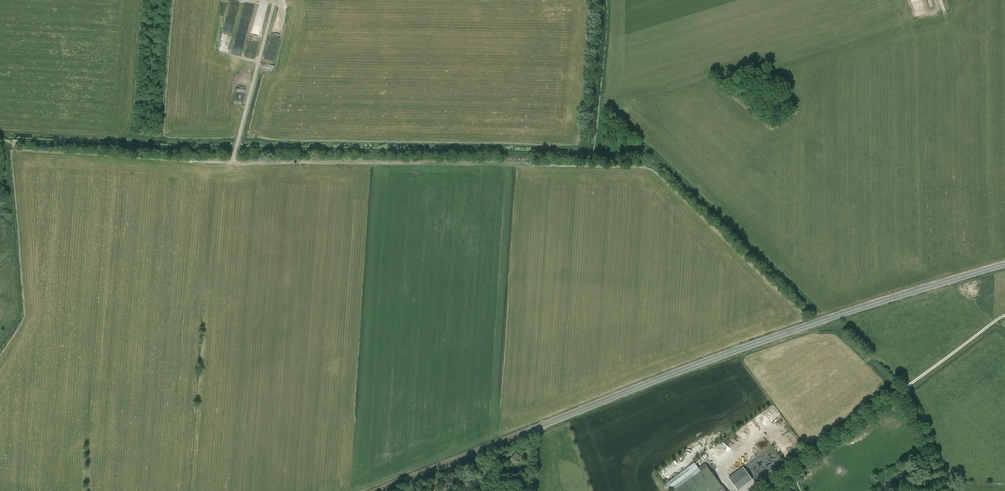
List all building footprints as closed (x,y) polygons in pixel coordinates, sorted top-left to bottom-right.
[(732,447),(736,440),(730,436),(725,444),(732,447)] [(787,457),(792,453),(788,448),(791,445),(787,440),(779,447),(787,457)] [(755,447),(757,453),(765,449),(763,444),(755,447)] [(510,460),(515,464),(521,456),(516,452),(510,460)] [(699,468),(695,462),(668,482),(675,490),(715,490),(722,486),(707,466),(701,471),(699,468)] [(457,474),(452,477),(457,485),(462,483),(457,474)]
